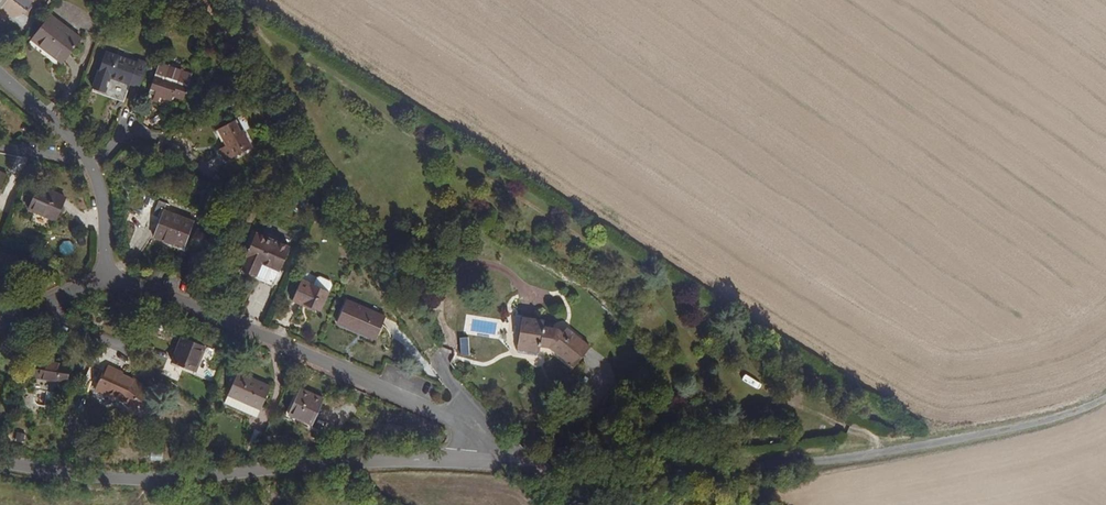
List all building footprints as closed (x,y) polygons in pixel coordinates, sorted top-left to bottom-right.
[(81,37),(50,14),(32,38),(63,61),(81,37)] [(156,90),(152,100),(157,102),(159,96),(170,100),(172,96),(183,99),(192,72),(197,74),(206,48),(179,38),(169,64),(159,61),(150,88),(156,90)] [(139,84),(146,64),(116,54),(109,76),(130,83),(130,81),(139,84)] [(234,118),(217,128),(226,143),(218,148),(225,160),(249,147),(234,118)] [(65,195),(38,184),(29,208),(56,219),(65,195)] [(168,199),(151,193),(144,213),(160,219),(154,235),(184,246),(193,220),(165,209),(168,199)] [(225,229),(220,227),(217,235),(222,237),(225,229)] [(289,246),(255,231),(245,256),(247,257),(242,268),(257,275),(262,263),(279,270),(289,246)] [(320,275),(317,276),(314,283),(330,290),(332,283),(331,280),(320,275)] [(314,283),(301,277),(292,300),(301,304),(302,302),(321,310),(330,290),(314,283)] [(386,315),(347,298),(336,322),(375,339),(386,315)] [(547,349),(572,368),(589,346),(568,329),(548,326),(539,319),(520,316),(515,349),(537,353),(541,348),(547,349)] [(205,345),(182,335),(171,361),(194,371),(205,345)] [(70,364),(35,358),(32,374),(67,381),(70,364)] [(124,372),(109,365),(107,369),(105,368),(95,390),(106,396),(108,394),(124,401),(134,409),(148,392),(135,382),(122,375),(124,372)] [(270,386),(229,368),(221,387),(229,390),(228,393),(261,408),(270,386)] [(323,398),(300,387),(289,412),(312,423),(323,398)]
